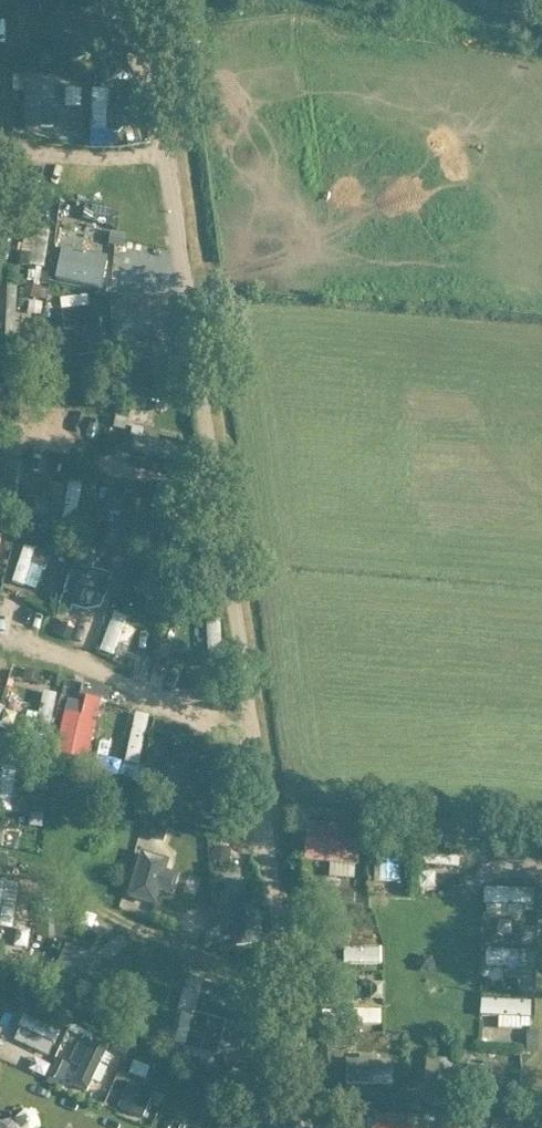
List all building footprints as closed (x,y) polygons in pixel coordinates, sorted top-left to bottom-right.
[(15,352),(15,338),(19,338),(19,327),(16,327),(15,307),(19,307),(18,288),(0,288),(0,352),(15,352)] [(90,310),(63,312),(64,331),(75,331),(77,357),(91,355),(91,354),(104,352),(99,316),(91,317),(90,310)] [(17,510),(20,462),(0,461),(0,509),(17,510)] [(54,498),(46,531),(74,537),(85,483),(71,480),(67,501),(54,498)] [(74,566),(60,609),(71,613),(72,607),(87,612),(102,609),(104,601),(106,601),(114,579),(74,566)] [(355,860),(359,824),(307,820),(305,837),(337,839),(335,859),(355,860)] [(130,895),(129,898),(156,908),(157,904),(169,861),(143,854),(130,895)] [(258,898),(229,902),(236,949),(265,945),(258,898)] [(139,1080),(130,1109),(168,1121),(177,1091),(139,1080)] [(390,1121),(387,1100),(371,1103),(374,1124),(390,1121)] [(401,1127),(413,1127),(412,1104),(400,1104),(401,1127)] [(27,1113),(31,1127),(54,1127),(50,1108),(27,1113)] [(443,1116),(441,1127),(469,1127),(470,1121),(460,1120),(460,1118),(443,1116)]
